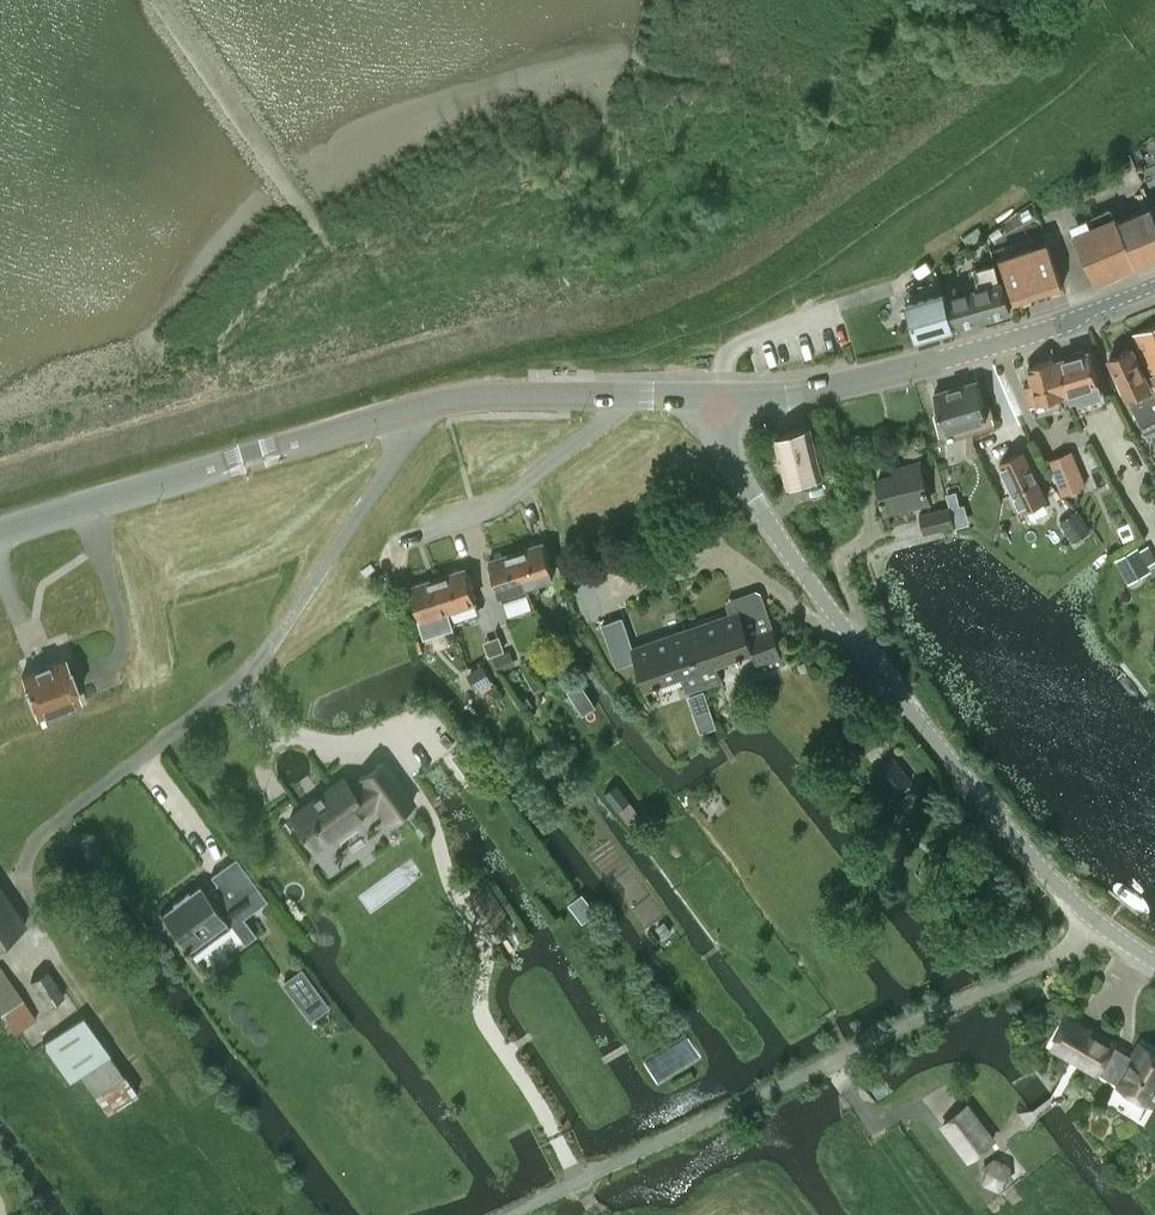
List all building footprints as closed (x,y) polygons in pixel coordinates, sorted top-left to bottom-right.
[(1154,259),(1154,214),(1153,208),(1118,220),(1112,218),(1074,233),(1095,284),(1154,259)] [(1015,302),(1063,287),(1048,242),(1000,257),(1015,302)] [(957,328),(1010,313),(1002,283),(1000,284),(995,263),(977,268),(982,289),(949,299),(957,328)] [(917,340),(952,330),(948,312),(943,293),(908,304),(913,322),(912,322),(917,340)] [(1134,335),(1146,366),(1154,384),(1154,326),(1134,335)] [(1154,426),(1154,391),(1152,384),(1151,384),(1133,346),(1110,357),(1145,431),(1154,426)] [(1057,355),(1055,356),(1066,389),(1071,398),(1077,396),(1079,401),(1103,393),(1099,379),(1090,349),(1087,350),(1083,348),(1076,350),(1073,354),(1058,359),(1057,355)] [(1034,379),(1023,384),(1031,403),(1050,395),(1051,400),(1061,397),(1059,391),(1066,389),(1055,356),(1030,364),(1034,379)] [(945,426),(988,414),(977,378),(935,391),(945,426)] [(776,435),(780,449),(790,481),(824,471),(811,425),(776,435)] [(1023,509),(1047,498),(1025,449),(1000,461),(1023,509)] [(1072,456),(1049,465),(1062,496),(1085,487),(1072,456)] [(886,511),(929,500),(919,461),(902,465),(903,471),(878,478),(886,511)] [(955,491),(946,493),(949,506),(950,508),(959,505),(955,491)] [(924,532),(954,524),(950,508),(949,506),(920,514),(924,532)] [(1077,509),(1059,521),(1072,541),(1091,529),(1077,509)] [(1129,522),(1119,526),(1125,539),(1134,535),(1129,522)] [(516,550),(527,583),(554,574),(543,541),(516,550)] [(1115,559),(1128,582),(1150,570),(1147,564),(1154,560),(1154,557),(1148,545),(1139,550),(1137,546),(1115,559)] [(512,613),(535,605),(527,583),(516,550),(489,558),(500,592),(504,590),(512,613)] [(466,566),(438,575),(453,621),(478,614),(473,600),(477,599),(466,566)] [(438,575),(411,584),(426,630),(453,621),(438,575)] [(685,629),(704,687),(722,680),(716,662),(752,649),(761,673),(785,664),(767,611),(733,623),(730,614),(685,629)] [(689,692),(704,687),(685,629),(633,648),(622,617),(603,624),(617,664),(634,658),(644,687),(682,674),(689,692)] [(510,649),(493,656),(499,671),(516,664),(510,649)] [(36,710),(79,693),(64,654),(21,670),(36,710)] [(482,664),(466,673),(476,691),(492,682),(482,664)] [(703,689),(688,694),(692,705),(707,700),(703,689)] [(894,792),(910,780),(894,758),(878,770),(894,792)] [(391,818),(412,802),(381,760),(358,777),(361,780),(351,787),(343,777),(289,816),(312,847),(366,808),(363,804),(375,796),(391,818)] [(174,901),(160,912),(190,953),(231,923),(244,940),(255,932),(243,915),(266,898),(255,883),(235,856),(211,874),(217,882),(207,890),(201,881),(190,889),(189,888),(173,899),(174,901)] [(933,886),(930,888),(939,899),(954,886),(953,885),(944,875),(944,876),(933,886)] [(488,880),(466,894),(495,942),(517,928),(488,880)] [(26,923),(0,885),(0,940),(26,923)] [(581,894),(568,904),(582,923),(595,913),(581,894)] [(35,1016),(0,965),(0,1012),(1,1012),(14,1030),(35,1016)] [(301,967),(284,979),(298,997),(314,985),(301,967)] [(47,1004),(63,993),(47,969),(31,980),(47,1004)] [(83,1014),(44,1043),(73,1082),(83,1075),(111,1053),(111,1052),(83,1014)] [(1154,1094),(1154,1051),(1141,1043),(1134,1055),(1072,1018),(1055,1045),(1151,1102),(1154,1094)] [(993,1139),(967,1105),(943,1123),(969,1157),(993,1139)] [(981,1167),(983,1184),(999,1191),(1012,1180),(1011,1162),(994,1156),(981,1167)]
